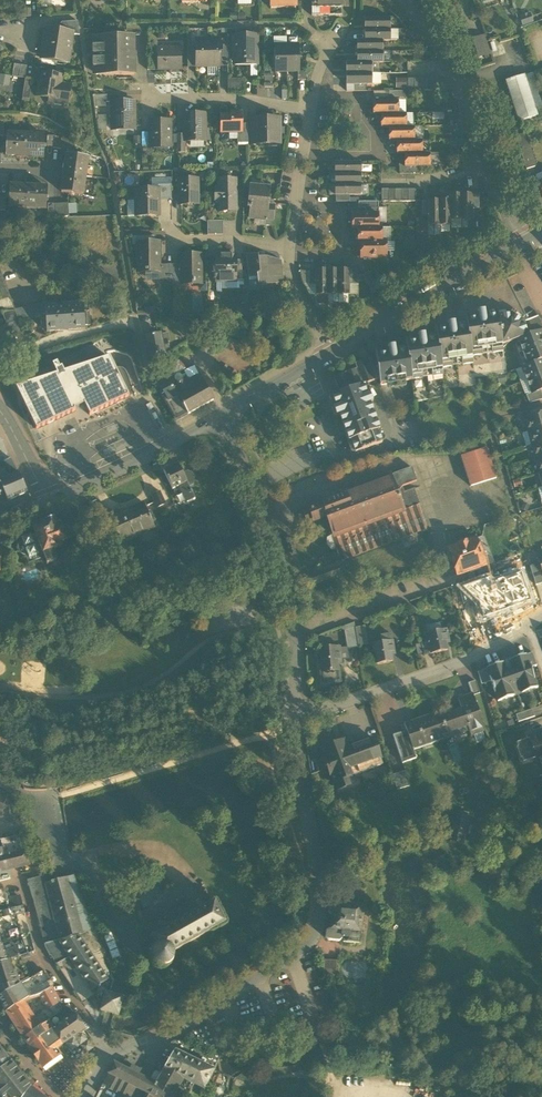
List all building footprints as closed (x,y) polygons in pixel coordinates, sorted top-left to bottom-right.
[(295,8),(295,0),(271,0),(271,8),(287,8),(287,6),(294,6),(294,8),(295,8)] [(311,9),(341,9),(341,0),(311,0),(311,9)] [(237,12),(237,22),(245,22),(245,12),(237,12)] [(364,18),(364,30),(390,30),(390,18),(364,18)] [(71,35),(78,36),(76,22),(63,24),(61,33),(71,34),(71,35)] [(53,61),(64,63),(65,54),(68,54),(71,35),(71,34),(61,33),(46,30),(42,56),(54,58),(53,61)] [(364,30),(364,41),(382,40),(390,40),(390,30),(364,30)] [(250,65),(253,65),(257,63),(256,49),(255,49),(255,41),(256,41),(256,36),(234,36),(234,62),(243,62),(243,63),(246,65),(250,65)] [(96,67),(96,75),(134,75),(134,37),(96,37),(96,45),(96,54),(96,58),(96,67)] [(276,45),(287,44),(287,37),(273,37),(273,44),(276,45)] [(485,37),(478,39),(484,56),(490,54),(485,37)] [(196,68),(207,68),(207,39),(196,39),(196,51),(196,68)] [(218,39),(207,39),(207,68),(217,68),(219,68),(218,51),(218,39)] [(471,60),(484,56),(478,39),(464,44),(466,51),(467,50),(471,60)] [(357,41),(357,52),(382,51),(382,40),(364,41),(357,41)] [(276,72),(287,72),(287,44),(276,45),(276,72)] [(298,44),(287,44),(287,72),(297,72),(298,72),(298,66),(298,44)] [(188,68),(196,68),(196,51),(192,51),(192,46),(187,46),(188,68)] [(218,51),(219,68),(227,67),(227,46),(223,46),(223,51),(218,51)] [(158,48),(158,70),(181,70),(181,48),(158,48)] [(357,52),(357,63),(371,62),(379,62),(383,62),(382,51),(357,52)] [(346,63),(346,74),(372,73),(371,62),(357,63),(346,63)] [(12,78),(25,80),(27,67),(14,65),(12,78)] [(297,81),(305,81),(305,66),(298,66),(298,72),(297,72),(297,81)] [(372,85),(372,73),(346,74),(346,85),(354,85),(366,85),(372,85)] [(379,73),(372,73),(372,85),(381,85),(381,73),(379,73)] [(48,99),(54,100),(57,98),(59,86),(61,86),(62,77),(43,74),(42,82),(38,82),(36,97),(48,99)] [(505,81),(518,122),(537,117),(524,75),(505,81)] [(9,87),(10,77),(0,76),(0,86),(9,87)] [(396,89),(406,89),(406,78),(396,79),(396,89)] [(237,94),(241,95),(241,79),(228,80),(228,94),(229,94),(237,94)] [(439,79),(433,79),(426,79),(420,79),(414,79),(407,79),(408,91),(413,91),(414,91),(419,91),(420,91),(426,91),(427,91),(433,91),(439,91),(439,79)] [(22,99),(28,100),(31,81),(25,80),(22,99)] [(71,88),(61,86),(59,86),(57,98),(54,100),(48,99),(47,105),(68,109),(71,88)] [(105,107),(105,102),(105,95),(94,95),(93,97),(94,107),(105,107)] [(111,102),(112,130),(112,127),(134,127),(134,130),(135,130),(135,101),(118,102),(111,102)] [(373,115),(381,115),(398,114),(398,101),(373,101),(373,115)] [(184,136),(184,143),(206,142),(205,114),(183,115),(184,136)] [(221,116),(221,133),(229,133),(237,133),(240,133),(240,125),(240,114),(232,114),(232,116),(221,116)] [(406,114),(398,114),(381,115),(381,128),(389,128),(406,128),(406,114)] [(97,120),(98,131),(106,131),(106,115),(98,115),(98,120),(97,120)] [(256,144),(269,144),(269,140),(278,140),(277,120),(256,120),(256,122),(256,144)] [(150,147),(170,147),(170,121),(158,121),(158,123),(150,123),(150,133),(150,147)] [(248,122),(248,125),(248,144),(256,144),(256,122),(248,122)] [(237,144),(248,144),(248,125),(240,125),(240,133),(237,133),(237,140),(237,144)] [(413,128),(406,128),(389,128),(389,141),(397,141),(414,141),(413,128)] [(142,147),(150,147),(150,133),(142,133),(142,147)] [(17,154),(24,155),(25,135),(7,134),(5,155),(16,156),(17,154)] [(44,135),(25,135),(24,155),(32,155),(32,157),(43,157),(44,135)] [(68,139),(60,138),(59,149),(66,150),(67,143),(68,139)] [(517,141),(527,174),(534,172),(538,171),(527,138),(517,141)] [(421,141),(414,141),(397,141),(397,154),(405,154),(421,154),(421,141)] [(429,154),(421,154),(405,154),(405,161),(405,168),(419,168),(429,168),(429,154)] [(66,166),(65,174),(85,177),(87,158),(66,155),(64,166),(66,166)] [(420,174),(419,168),(405,168),(405,161),(399,161),(399,174),(420,174)] [(334,163),(334,167),(334,174),(360,174),(360,163),(334,163)] [(171,179),(171,185),(171,188),(179,188),(179,181),(184,181),(184,172),(171,172),(171,179)] [(527,174),(532,189),(538,187),(534,172),(527,174)] [(82,195),(85,177),(65,174),(64,182),(62,182),(61,193),(82,195)] [(360,174),(334,174),(334,181),(334,185),(360,185),(360,174)] [(151,179),(151,190),(157,190),(158,186),(171,185),(171,179),(151,179)] [(219,202),(219,211),(236,211),(235,180),(218,181),(219,190),(215,190),(215,202),(219,202)] [(179,205),(197,205),(196,181),(184,181),(179,181),(179,188),(179,205)] [(171,200),(171,188),(171,185),(158,186),(157,190),(158,190),(159,200),(171,200)] [(334,185),(334,189),(334,196),(334,197),(336,197),(349,196),(360,196),(360,186),(360,185),(334,185)] [(19,206),(27,207),(28,187),(10,186),(9,207),(19,208),(19,206)] [(360,186),(360,196),(368,196),(368,186),(360,186)] [(47,188),(28,187),(27,207),(35,207),(35,209),(46,209),(47,188)] [(265,220),(266,220),(268,205),(269,189),(250,187),(249,198),(250,198),(249,208),(250,208),(249,218),(265,220)] [(450,220),(461,220),(461,189),(454,189),(454,194),(450,194),(450,201),(450,220)] [(468,189),(461,189),(461,220),(472,220),(472,209),(472,196),(472,194),(468,194),(468,189)] [(136,217),(159,217),(159,200),(158,190),(157,190),(151,190),(136,190),(136,201),(136,209),(138,209),(138,216),(136,216),(136,217)] [(428,215),(428,227),(439,227),(439,195),(432,195),(432,201),(428,201),(428,202),(428,215)] [(450,226),(450,220),(450,201),(446,201),(446,195),(439,195),(439,227),(450,226)] [(127,217),(136,217),(136,216),(138,216),(138,209),(136,209),(136,201),(127,201),(127,217)] [(76,203),(68,204),(68,214),(77,214),(76,203)] [(47,218),(55,217),(54,204),(48,204),(47,218)] [(68,204),(54,204),(55,217),(69,217),(68,214),(68,204)] [(265,227),(272,228),(274,205),(268,205),(266,220),(265,220),(265,227)] [(352,230),(357,230),(357,229),(378,229),(378,223),(378,216),(365,216),(352,216),(352,230)] [(461,229),(461,220),(450,220),(450,226),(450,230),(461,229)] [(207,236),(223,236),(222,222),(207,222),(207,236)] [(439,235),(439,227),(428,227),(428,235),(439,235)] [(382,229),(378,229),(357,229),(357,230),(357,244),(360,244),(382,244),(382,243),(382,229)] [(382,243),(386,243),(390,243),(390,229),(382,229),(382,243)] [(386,243),(382,243),(382,244),(360,244),(360,259),(386,259),(386,258),(384,258),(384,253),(386,250),(386,243)] [(394,243),(390,243),(386,243),(386,250),(386,253),(394,253),(394,243)] [(158,272),(159,272),(159,267),(158,244),(154,244),(138,244),(138,271),(145,271),(145,272),(158,272)] [(180,285),(201,285),(200,256),(183,256),(183,267),(183,271),(180,271),(180,285)] [(216,282),(235,282),(235,262),(235,257),(227,257),(227,256),(216,256),(216,263),(215,265),(215,271),(216,273),(216,282)] [(256,275),(257,287),(269,286),(269,285),(267,264),(266,258),(258,259),(257,256),(248,257),(250,276),(256,275)] [(269,285),(275,284),(273,263),(267,264),(269,285)] [(281,263),(273,263),(275,284),(275,285),(284,284),(281,263)] [(165,281),(172,281),(172,267),(159,267),(159,272),(165,272),(165,281)] [(183,267),(172,267),(172,281),(172,285),(180,285),(180,271),(183,271),(183,267)] [(327,270),(323,270),(316,270),(315,270),(315,272),(315,285),(315,296),(327,296),(327,270)] [(337,296),(337,270),(330,270),(327,270),(327,296),(337,296)] [(349,270),(344,270),(337,270),(337,296),(346,296),(349,296),(349,285),(349,271),(349,270)] [(349,271),(349,285),(357,284),(357,280),(357,271),(349,271)] [(145,281),(158,281),(158,272),(145,272),(145,281)] [(309,296),(315,296),(315,285),(309,285),(309,272),(300,272),(301,277),(303,285),(309,296)] [(14,311),(0,273),(0,310),(1,313),(14,311)] [(364,280),(371,293),(377,290),(368,273),(362,276),(364,280)] [(235,282),(216,282),(216,293),(221,293),(221,290),(239,290),(239,287),(243,287),(243,282),(242,282),(235,282)] [(349,285),(349,296),(357,296),(357,284),(349,285)] [(45,303),(14,311),(17,321),(18,324),(24,322),(45,316),(45,308),(45,303)] [(85,330),(85,327),(84,313),(83,305),(45,308),(45,316),(47,333),(85,330)] [(1,313),(6,326),(17,321),(14,311),(1,313)] [(465,317),(466,324),(471,357),(503,352),(502,349),(501,345),(497,316),(497,312),(484,314),(484,312),(477,313),(477,315),(465,317)] [(511,314),(497,316),(501,345),(509,342),(517,339),(528,335),(522,321),(511,314)] [(0,328),(0,333),(6,339),(5,340),(11,352),(25,346),(18,324),(17,321),(6,326),(0,328)] [(466,324),(454,326),(447,327),(435,328),(436,336),(441,369),(452,367),(451,360),(461,358),(462,365),(472,364),(471,357),(466,324)] [(534,333),(536,339),(541,337),(541,330),(541,329),(534,333)] [(522,352),(541,345),(541,337),(536,339),(534,333),(528,335),(517,339),(522,352)] [(165,355),(164,349),(163,343),(161,335),(144,338),(147,358),(165,355)] [(436,336),(425,337),(417,338),(405,340),(406,347),(411,380),(422,379),(421,372),(431,370),(432,377),(442,376),(441,369),(436,336)] [(522,352),(527,365),(541,360),(541,354),(541,352),(541,345),(522,352)] [(406,347),(395,349),(387,350),(375,352),(376,357),(379,379),(380,385),(411,380),(406,347)] [(16,387),(36,429),(75,410),(75,409),(84,404),(89,415),(129,396),(109,356),(64,371),(61,366),(59,367),(57,362),(52,364),(57,373),(16,387)] [(334,378),(339,393),(363,385),(379,379),(376,357),(355,364),(357,369),(334,378)] [(451,360),(452,367),(462,365),(461,358),(451,360)] [(164,369),(168,378),(185,369),(180,360),(164,369)] [(527,365),(521,368),(526,381),(541,375),(541,360),(527,365)] [(515,370),(520,383),(526,381),(521,368),(515,370)] [(421,372),(422,379),(432,377),(431,370),(421,372)] [(198,373),(187,378),(193,389),(203,383),(198,373)] [(505,375),(497,376),(498,384),(506,383),(505,375)] [(526,381),(531,393),(531,394),(541,391),(541,390),(541,375),(526,381)] [(172,386),(178,397),(193,389),(187,378),(172,386)] [(531,393),(526,381),(520,383),(525,396),(526,395),(531,393)] [(203,383),(193,389),(178,397),(187,414),(213,401),(203,383)] [(348,441),(350,440),(377,430),(379,429),(370,403),(372,402),(369,394),(367,395),(363,385),(339,393),(332,396),(335,407),(333,408),(336,416),(338,415),(348,441)] [(176,421),(187,414),(178,397),(172,386),(161,393),(176,421)] [(529,403),(541,400),(541,394),(541,391),(531,394),(531,393),(526,395),(529,403)] [(517,414),(519,421),(525,420),(525,419),(531,417),(529,410),(517,414)] [(528,432),(541,428),(541,414),(531,417),(525,419),(525,420),(528,432)] [(528,432),(532,446),(541,443),(541,428),(528,432)] [(382,443),(377,430),(350,440),(355,453),(382,443)] [(532,446),(528,432),(522,433),(525,447),(532,446)] [(532,446),(536,459),(541,458),(541,443),(532,446)] [(461,456),(470,487),(496,479),(487,448),(461,456)] [(7,468),(12,476),(18,473),(10,460),(5,462),(7,468)] [(178,488),(185,504),(190,502),(194,500),(188,488),(192,486),(193,483),(189,474),(186,473),(182,475),(177,465),(163,472),(172,491),(178,488)] [(411,468),(389,476),(394,490),(397,491),(400,497),(398,501),(401,510),(419,504),(417,498),(414,492),(413,487),(404,491),(402,486),(416,481),(411,468)] [(0,481),(0,485),(4,494),(7,502),(26,494),(18,473),(12,476),(6,478),(0,481)] [(397,514),(401,510),(398,501),(400,497),(397,491),(394,490),(389,476),(343,492),(344,494),(322,503),(323,504),(302,511),(307,524),(327,517),(330,523),(329,528),(334,530),(332,535),(340,536),(342,532),(347,534),(350,529),(355,531),(357,526),(362,528),(364,523),(369,525),(371,520),(376,522),(379,518),(383,520),(386,515),(391,517),(393,513),(397,514)] [(520,479),(512,481),(514,489),(522,486),(520,479)] [(151,496),(156,509),(165,506),(159,492),(151,496)] [(524,503),(520,509),(526,513),(530,506),(524,503)] [(143,504),(120,514),(121,517),(144,507),(143,504)] [(428,527),(419,504),(401,510),(397,514),(393,513),(391,517),(386,515),(383,520),(379,518),(376,522),(371,520),(369,525),(364,523),(362,528),(357,526),(355,531),(350,529),(347,534),(342,532),(340,536),(332,535),(330,537),(329,538),(332,548),(335,547),(340,560),(428,527)] [(109,518),(121,544),(138,536),(137,534),(153,527),(144,507),(121,517),(120,514),(109,518)] [(89,518),(78,522),(83,534),(87,532),(88,535),(100,530),(98,526),(93,528),(91,523),(89,518)] [(516,520),(508,518),(505,528),(512,530),(516,520)] [(20,539),(23,547),(25,548),(26,548),(26,550),(25,552),(28,560),(38,556),(37,554),(41,552),(46,565),(56,561),(52,551),(62,548),(61,544),(67,542),(67,541),(83,534),(78,522),(62,528),(61,527),(57,529),(52,519),(32,528),(35,536),(31,538),(30,535),(20,539)] [(137,534),(138,536),(154,529),(153,527),(137,534)] [(459,573),(459,574),(483,566),(479,556),(481,553),(480,550),(477,549),(473,539),(450,548),(455,561),(453,564),(456,572),(459,573)] [(479,556),(483,566),(494,562),(489,547),(480,550),(481,553),(479,556)] [(526,552),(530,567),(537,565),(540,564),(538,557),(535,549),(526,552)] [(536,585),(541,583),(541,580),(537,565),(530,567),(536,585)] [(488,578),(474,582),(476,588),(473,589),(482,618),(531,602),(521,573),(490,583),(488,578)] [(321,596),(326,598),(332,596),(334,591),(332,586),(327,583),(322,585),(319,590),(321,596)] [(341,629),(347,631),(355,630),(355,628),(354,622),(341,627),(341,629)] [(426,626),(428,633),(441,630),(440,623),(426,626)] [(355,628),(355,630),(358,646),(368,644),(365,626),(355,628)] [(428,642),(431,654),(447,650),(445,642),(448,641),(446,629),(441,630),(428,633),(426,633),(427,636),(426,636),(427,642),(428,642)] [(347,631),(350,646),(350,647),(358,646),(355,630),(347,631)] [(380,635),(382,642),(392,640),(391,633),(380,635)] [(374,652),(376,664),(393,662),(391,653),(395,652),(393,640),(392,640),(382,642),(373,644),(373,647),(372,647),(373,652),(374,652)] [(423,654),(423,655),(431,654),(428,642),(427,642),(421,643),(423,654)] [(348,647),(340,648),(341,660),(349,659),(348,647)] [(321,659),(322,670),(338,669),(338,668),(338,660),(341,660),(340,648),(320,650),(320,653),(319,653),(320,659),(321,659)] [(532,653),(526,655),(530,667),(537,665),(532,653)] [(510,663),(507,664),(518,694),(537,688),(530,667),(526,655),(526,654),(509,660),(510,663)] [(498,701),(518,694),(507,664),(504,665),(503,662),(486,668),(491,681),(498,701)] [(339,668),(338,668),(338,669),(322,670),(321,670),(321,682),(340,681),(339,668)] [(491,681),(486,668),(478,671),(482,684),(491,681)] [(472,693),(473,695),(479,693),(475,681),(469,683),(472,693)] [(461,707),(462,709),(435,718),(442,739),(469,730),(471,736),(473,735),(482,732),(485,731),(473,695),(472,693),(458,698),(461,707)] [(532,709),(516,715),(518,722),(534,716),(532,709)] [(407,733),(413,750),(443,740),(442,739),(435,718),(434,713),(404,724),(406,731),(407,733)] [(393,735),(402,763),(416,758),(413,750),(407,733),(403,735),(402,732),(393,735)] [(485,741),(482,732),(473,735),(476,744),(485,741)] [(523,762),(541,755),(541,738),(540,735),(517,743),(518,747),(517,747),(520,758),(522,758),(523,762)] [(321,748),(336,790),(350,785),(347,777),(383,764),(373,739),(347,748),(344,740),(321,748)] [(504,763),(512,789),(519,787),(511,761),(504,763)] [(394,780),(397,790),(410,786),(405,771),(393,775),(394,780)] [(3,818),(3,817),(20,814),(18,800),(0,793),(0,819),(3,818)] [(450,840),(462,843),(468,816),(456,814),(450,840)] [(16,837),(17,842),(20,853),(26,851),(24,837),(24,836),(16,837)] [(20,853),(17,842),(10,843),(8,838),(0,840),(0,857),(20,853)] [(213,873),(228,868),(220,846),(205,852),(213,873)] [(11,878),(8,868),(29,863),(26,851),(20,853),(0,857),(0,881),(11,878)] [(32,854),(31,856),(31,859),(31,861),(32,863),(34,865),(36,866),(39,866),(41,866),(44,864),(45,862),(46,859),(45,857),(44,855),(43,853),(41,852),(38,851),(36,852),(34,853),(32,854)] [(58,872),(45,875),(47,883),(60,879),(59,877),(58,872)] [(35,886),(47,883),(45,875),(28,880),(27,880),(33,903),(38,919),(41,929),(40,929),(45,947),(50,956),(51,956),(47,949),(49,946),(47,938),(49,935),(35,886)] [(82,935),(82,934),(67,877),(66,875),(59,877),(60,879),(47,883),(35,886),(49,935),(47,938),(49,946),(47,949),(51,956),(56,965),(69,957),(58,942),(78,936),(82,935)] [(73,876),(67,877),(82,934),(92,931),(93,935),(96,934),(92,924),(77,886),(73,876)] [(136,888),(141,904),(162,891),(151,876),(136,888)] [(149,929),(153,936),(154,935),(150,927),(147,929),(141,920),(145,918),(140,910),(169,893),(167,888),(162,891),(141,904),(142,908),(138,910),(143,918),(140,920),(146,931),(149,929)] [(228,888),(220,891),(224,904),(233,901),(228,888)] [(23,906),(21,898),(7,901),(0,903),(0,911),(23,906)] [(157,966),(161,967),(166,967),(169,965),(172,962),(174,958),(174,956),(173,953),(172,951),(175,950),(224,923),(214,904),(155,936),(153,937),(157,948),(154,950),(153,952),(152,955),(152,958),(153,962),(155,965),(157,966)] [(343,943),(359,944),(360,934),(362,920),(363,907),(351,906),(344,905),(344,906),(332,904),(329,907),(328,913),(331,916),(330,931),(326,933),(325,938),(328,941),(338,942),(342,939),(342,938),(344,939),(343,943)] [(23,906),(0,911),(0,938),(2,944),(9,942),(20,938),(20,937),(21,937),(23,936),(17,916),(25,914),(23,906)] [(108,975),(93,935),(92,931),(82,934),(82,935),(78,936),(105,978),(108,975)] [(69,957),(92,990),(99,986),(107,981),(105,978),(78,936),(58,942),(69,957)] [(5,955),(7,961),(10,960),(18,957),(21,956),(23,955),(26,954),(27,954),(21,937),(20,937),(20,938),(9,942),(2,944),(5,955)] [(30,979),(21,956),(18,957),(10,960),(7,961),(0,963),(0,996),(30,979)] [(82,1003),(95,995),(92,990),(69,957),(56,965),(82,1003)] [(335,976),(335,959),(323,960),(323,977),(335,976)] [(6,1012),(23,1001),(28,998),(39,995),(51,988),(47,980),(42,972),(30,979),(0,996),(0,1002),(6,1012)] [(105,994),(99,986),(92,990),(95,995),(102,1005),(105,994)] [(51,988),(39,995),(47,1009),(34,1017),(36,1020),(39,1027),(55,1015),(63,1009),(59,1001),(51,988)] [(109,1013),(117,1016),(122,999),(114,997),(105,994),(102,1005),(100,1011),(109,1013)] [(6,1012),(19,1033),(36,1020),(34,1017),(23,1001),(6,1012)] [(55,1015),(61,1022),(73,1013),(68,1005),(63,1009),(55,1015)] [(61,1022),(51,1029),(57,1038),(61,1045),(82,1030),(76,1021),(78,1019),(73,1013),(61,1022)] [(27,1036),(31,1043),(51,1029),(61,1022),(55,1015),(39,1027),(27,1036)] [(76,1021),(82,1030),(84,1029),(78,1019),(76,1021)] [(23,1039),(27,1036),(39,1027),(36,1020),(19,1033),(23,1039)] [(28,1046),(34,1053),(50,1041),(51,1042),(57,1038),(51,1029),(31,1043),(28,1046)] [(61,1045),(57,1038),(51,1042),(50,1041),(34,1053),(43,1065),(58,1054),(55,1050),(61,1045)] [(11,1062),(0,1048),(0,1071),(11,1062)] [(174,1050),(164,1068),(194,1083),(204,1088),(213,1070),(203,1065),(205,1059),(199,1056),(196,1062),(174,1050)] [(11,1062),(0,1071),(0,1079),(0,1080),(2,1082),(0,1083),(0,1084),(5,1089),(7,1088),(11,1093),(26,1081),(11,1062)] [(114,1062),(109,1071),(119,1065),(114,1062)] [(51,1079),(62,1090),(78,1076),(68,1064),(51,1079)] [(194,1083),(164,1068),(155,1083),(139,1074),(141,1071),(131,1066),(130,1067),(129,1070),(122,1066),(119,1065),(109,1071),(108,1073),(124,1081),(134,1086),(149,1094),(147,1096),(187,1096),(194,1083)] [(118,1093),(124,1081),(108,1073),(103,1084),(106,1085),(105,1086),(118,1093)] [(26,1081),(11,1093),(14,1096),(23,1096),(31,1086),(26,1081)] [(118,1093),(127,1096),(129,1096),(134,1086),(124,1081),(118,1093)] [(2,1096),(4,1096),(8,1094),(10,1096),(14,1096),(11,1093),(7,1088),(5,1089),(0,1084),(0,1094),(2,1096)] [(31,1086),(23,1096),(44,1096),(31,1086)]
